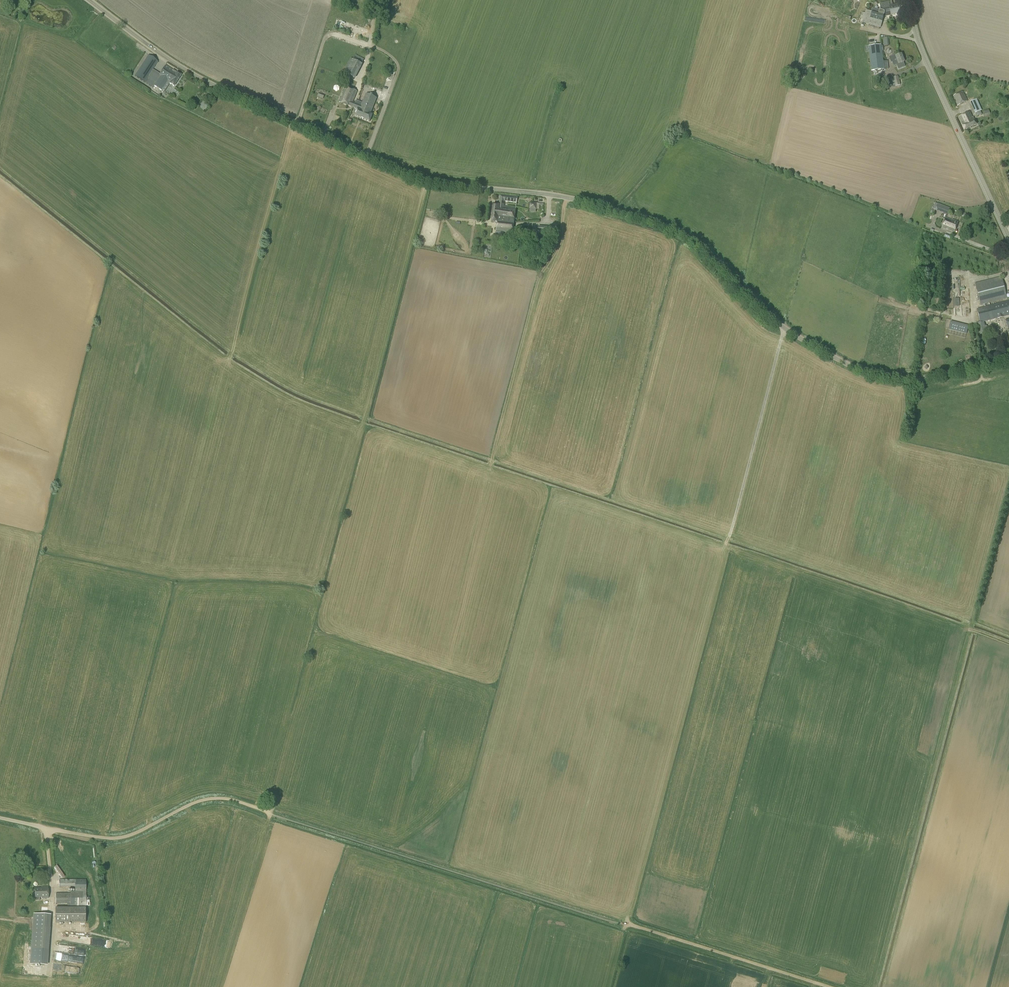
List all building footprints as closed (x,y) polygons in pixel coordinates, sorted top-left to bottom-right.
[(885,13),(890,12),(904,10),(903,4),(893,6),(892,1),(879,3),(881,11),(876,8),(871,9),(871,12),(866,10),(865,13),(861,12),(860,19),(863,20),(862,23),(880,28),(885,13)] [(881,46),(881,45),(868,47),(871,71),(884,69),(882,51),(883,51),(883,46),(881,46)] [(896,56),(896,54),(889,57),(891,63),(892,63),(893,66),(904,62),(901,55),(896,56)] [(159,77),(151,72),(158,62),(148,55),(134,76),(153,88),(154,86),(160,89),(158,91),(160,92),(162,90),(162,91),(168,81),(171,82),(170,83),(174,86),(181,75),(177,72),(165,66),(159,77)] [(360,63),(353,59),(351,58),(343,73),(355,79),(363,64),(362,64),(360,63)] [(892,87),(900,85),(898,76),(890,78),(892,87)] [(377,79),(373,88),(378,90),(382,80),(377,79)] [(354,103),(353,102),(357,91),(345,86),(339,102),(352,107),(357,109),(355,116),(369,122),(372,115),(370,114),(377,98),(365,94),(359,91),(354,103)] [(966,97),(963,92),(953,96),(957,106),(967,101),(968,101),(966,97)] [(391,103),(398,105),(400,98),(393,96),(391,103)] [(975,100),(974,97),(969,99),(971,102),(970,102),(975,113),(981,110),(976,99),(975,100)] [(972,118),(970,112),(959,117),(961,122),(962,126),(964,130),(976,125),(973,117),(972,118)] [(333,124),(330,132),(337,135),(340,127),(333,124)] [(498,204),(504,205),(504,201),(516,203),(517,197),(500,195),(498,204)] [(539,209),(539,201),(530,200),(530,209),(539,209)] [(504,205),(498,204),(493,204),(491,221),(497,222),(513,224),(515,208),(504,207),(504,205)] [(947,214),(949,209),(938,204),(936,210),(947,214)] [(952,220),(946,218),(942,228),(946,229),(948,229),(948,230),(954,232),(958,222),(952,220)] [(512,233),(513,224),(497,222),(496,231),(503,232),(512,233)] [(557,237),(557,227),(538,227),(538,236),(557,237)] [(997,301),(1002,300),(1006,299),(1008,298),(1008,286),(1006,275),(975,283),(980,305),(997,301)] [(984,322),(1008,315),(1008,302),(986,308),(986,310),(978,312),(980,322),(975,323),(978,335),(989,333),(987,325),(985,326),(984,322)] [(966,334),(968,326),(950,321),(948,330),(966,334)] [(86,906),(86,880),(59,880),(59,887),(75,887),(75,892),(71,892),(71,893),(56,894),(56,903),(67,903),(68,905),(71,905),(71,906),(86,906)] [(49,898),(48,887),(43,887),(44,888),(35,889),(35,901),(40,901),(40,898),(42,897),(42,898),(49,898)] [(48,921),(49,906),(38,905),(37,920),(33,920),(31,949),(49,950),(50,928),(50,921),(48,921)] [(56,923),(86,922),(86,907),(56,908),(56,923)] [(61,932),(60,939),(86,942),(87,936),(61,932)]
